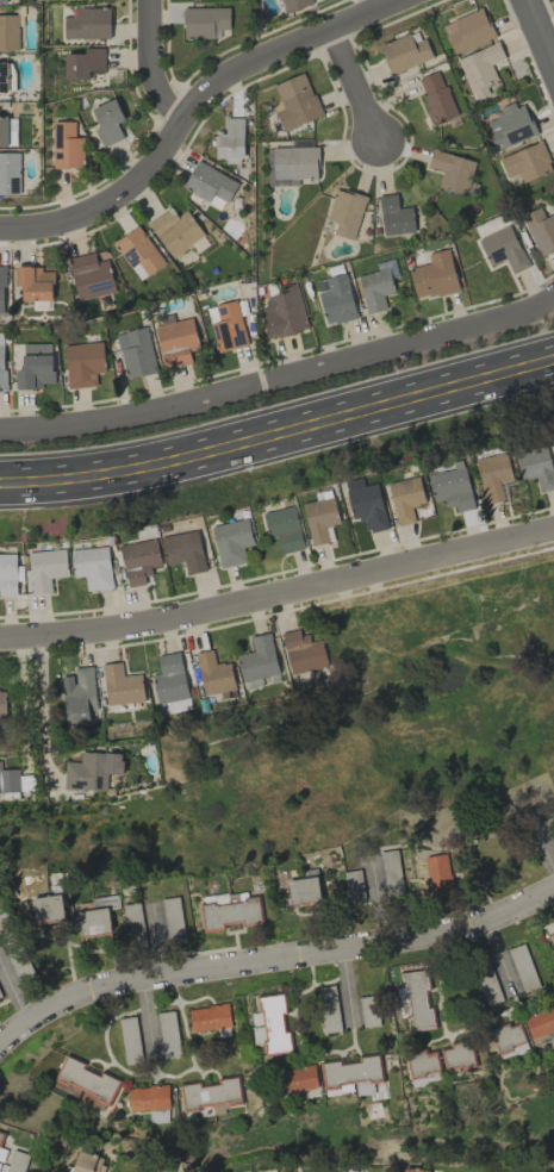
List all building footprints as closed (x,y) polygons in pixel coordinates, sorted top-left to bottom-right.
[(282,10),(312,8),(311,0),(281,0),(282,10)] [(63,39),(110,38),(109,7),(78,8),(78,16),(63,16),(63,39)] [(230,29),(229,7),(183,8),(184,38),(213,38),(212,29),(230,29)] [(495,37),(483,8),(441,24),(453,54),(495,37)] [(0,13),(0,51),(19,50),(18,13),(0,13)] [(390,74),(433,58),(425,38),(413,43),(409,33),(379,45),(390,74)] [(505,58),(498,41),(456,60),(473,101),(490,93),(485,83),(497,78),(490,65),(505,58)] [(88,79),(88,71),(104,71),(104,47),(84,48),(84,53),(64,54),(64,79),(88,79)] [(10,62),(0,62),(0,91),(9,91),(10,62)] [(415,80),(434,125),(457,115),(438,70),(415,80)] [(273,85),(283,109),(275,112),(283,131),(322,116),(304,72),(273,85)] [(124,120),(115,98),(90,109),(98,127),(94,128),(102,147),(123,138),(117,123),(124,120)] [(536,134),(523,100),(500,109),(502,115),(484,122),(495,150),(536,134)] [(0,117),(0,146),(17,146),(16,117),(0,117)] [(225,118),(225,134),(217,133),(217,161),(243,162),(243,118),(225,118)] [(74,121),(53,121),(53,168),(83,168),(83,137),(75,138),(74,121)] [(517,173),(521,182),(552,171),(542,142),(498,157),(505,177),(517,173)] [(317,147),(269,148),(270,186),(298,185),(298,179),(318,179),(317,147)] [(474,159),(431,150),(428,168),(441,170),(438,188),(467,193),(474,159)] [(0,154),(0,194),(19,195),(20,154),(0,154)] [(182,187),(208,202),(212,194),(227,203),(238,183),(197,160),(182,187)] [(353,240),(366,197),(335,188),(326,219),(336,222),(332,234),(353,240)] [(382,235),(414,232),(411,207),(398,208),(397,194),(379,195),(382,235)] [(544,217),(540,207),(521,215),(539,256),(553,249),(553,213),(544,217)] [(169,258),(204,238),(187,209),(176,216),(171,208),(148,221),(169,258)] [(477,239),(489,265),(505,258),(511,274),(528,267),(509,224),(477,239)] [(114,240),(136,281),(163,265),(141,225),(114,240)] [(458,289),(448,248),(428,253),(430,263),(407,269),(415,300),(458,289)] [(78,301),(115,291),(106,259),(96,262),(93,252),(67,259),(78,301)] [(52,301),(53,268),(15,268),(14,286),(22,286),(22,301),(52,301)] [(365,313),(385,310),(383,295),(393,293),(389,269),(359,274),(365,313)] [(314,281),(326,325),(357,317),(345,273),(314,281)] [(266,338),(307,330),(298,287),(263,294),(266,307),(260,308),(266,338)] [(217,352),(247,345),(237,300),(207,307),(217,352)] [(189,351),(199,349),(192,318),(155,325),(163,368),(191,363),(189,351)] [(125,378),(156,372),(147,327),(115,333),(125,378)] [(105,372),(101,341),(63,346),(69,389),(97,385),(95,373),(105,372)] [(22,344),(23,370),(15,370),(16,389),(43,389),(42,384),(53,383),(52,343),(22,344)] [(547,444),(515,451),(521,480),(535,477),(539,492),(553,489),(553,481),(547,444)] [(513,481),(506,452),(474,459),(485,504),(503,500),(499,485),(513,481)] [(473,506),(465,467),(427,474),(433,502),(445,499),(447,511),(473,506)] [(415,522),(411,506),(425,503),(419,476),(388,483),(398,526),(415,522)] [(354,520),(362,518),(366,533),(388,527),(377,482),(346,489),(354,520)] [(304,503),(311,545),(329,542),(326,526),(340,524),(335,497),(304,503)] [(265,511),(268,539),(278,538),(280,552),(303,549),(297,507),(265,511)] [(211,526),(220,568),(246,562),(243,547),(254,545),(248,518),(211,526)] [(161,538),(166,564),(184,561),(187,574),(206,571),(199,531),(161,538)] [(127,585),(153,580),(151,567),(161,565),(156,538),(120,545),(127,585)] [(86,591),(113,589),(108,546),(70,551),(73,578),(85,576),(86,591)] [(31,594),(51,593),(50,577),(68,577),(67,550),(29,551),(31,594)] [(0,554),(0,596),(17,596),(16,553),(0,554)] [(291,674),(327,665),(320,639),(310,642),(306,629),(281,635),(291,674)] [(250,636),(253,651),(235,655),(241,682),(278,673),(269,632),(250,636)] [(228,661),(214,664),(212,649),(195,653),(203,696),(234,690),(228,661)] [(157,655),(159,673),(152,674),(156,703),(187,698),(180,652),(157,655)] [(141,673),(122,676),(121,662),(101,665),(106,706),(144,701),(141,673)] [(73,668),(75,684),(61,685),(66,727),(92,724),(92,718),(97,717),(91,666),(73,668)] [(64,762),(63,789),(106,790),(107,753),(81,752),(80,762),(64,762)] [(19,792),(18,769),(1,769),(1,761),(0,761),(0,793),(19,792)] [(427,876),(419,877),(422,898),(452,895),(447,854),(425,856),(427,876)] [(303,879),(288,880),(289,906),(319,904),(318,869),(302,870),(303,879)] [(362,901),(362,871),(344,872),(344,902),(362,901)] [(207,932),(225,930),(224,923),(239,921),(239,927),(260,924),(256,891),(202,898),(207,932)] [(64,921),(62,895),(32,898),(35,924),(64,921)] [(83,937),(112,931),(107,907),(78,913),(83,937)] [(402,973),(410,1030),(434,1026),(431,1008),(427,1009),(424,990),(429,990),(426,970),(402,973)] [(315,989),(324,1034),(342,1030),(332,985),(315,989)] [(258,996),(259,1013),(252,1013),(254,1036),(262,1036),(263,1053),(291,1051),(289,1031),(283,1031),(282,1015),(286,1015),(284,994),(258,996)] [(230,1028),(228,1005),(188,1008),(190,1031),(230,1028)] [(529,1038),(553,1030),(553,1007),(522,1016),(529,1038)] [(499,1059),(527,1052),(519,1021),(491,1028),(499,1059)] [(444,1072),(475,1065),(469,1038),(451,1042),(452,1047),(439,1050),(444,1072)] [(439,1072),(431,1047),(404,1057),(413,1081),(439,1072)] [(373,1093),(372,1083),(381,1082),(377,1055),(359,1057),(360,1062),(340,1065),(339,1059),(319,1062),(323,1089),(354,1085),(356,1095),(373,1093)] [(121,1080),(66,1056),(56,1079),(111,1103),(121,1080)] [(280,1068),(282,1092),(317,1089),(315,1065),(280,1068)] [(178,1084),(183,1114),(241,1104),(236,1077),(199,1084),(198,1080),(178,1084)] [(129,1111),(169,1109),(168,1085),(128,1087),(129,1111)] [(75,1151),(71,1171),(102,1171),(105,1157),(75,1151)]
